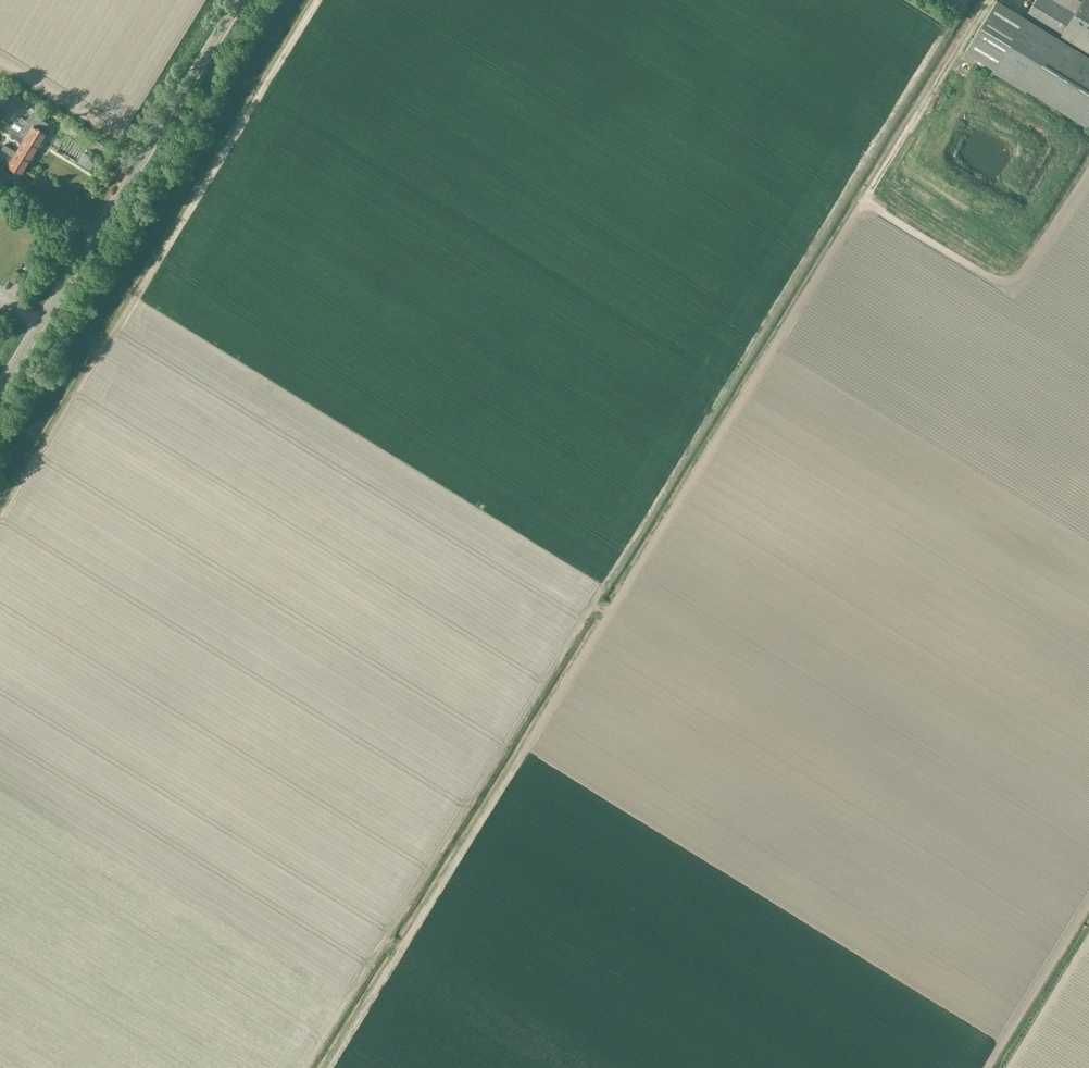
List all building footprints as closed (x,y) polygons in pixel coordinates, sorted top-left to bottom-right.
[(1024,16),(997,0),(995,0),(965,49),(1084,124),(1088,116),(1088,0),(1034,0),(1024,16)] [(961,69),(969,74),(976,63),(968,58),(961,69)] [(10,113),(19,99),(9,92),(0,106),(0,107),(10,113)] [(48,134),(44,131),(49,124),(31,112),(26,119),(21,115),(17,120),(15,118),(9,127),(13,130),(13,131),(39,148),(48,134)] [(52,118),(46,131),(54,135),(60,121),(52,118)] [(30,161),(39,148),(13,131),(10,135),(22,143),(16,152),(30,161)] [(16,152),(4,144),(1,149),(13,156),(8,165),(7,165),(22,174),(30,161),(16,152)] [(13,283),(19,273),(14,270),(8,280),(13,283)]
